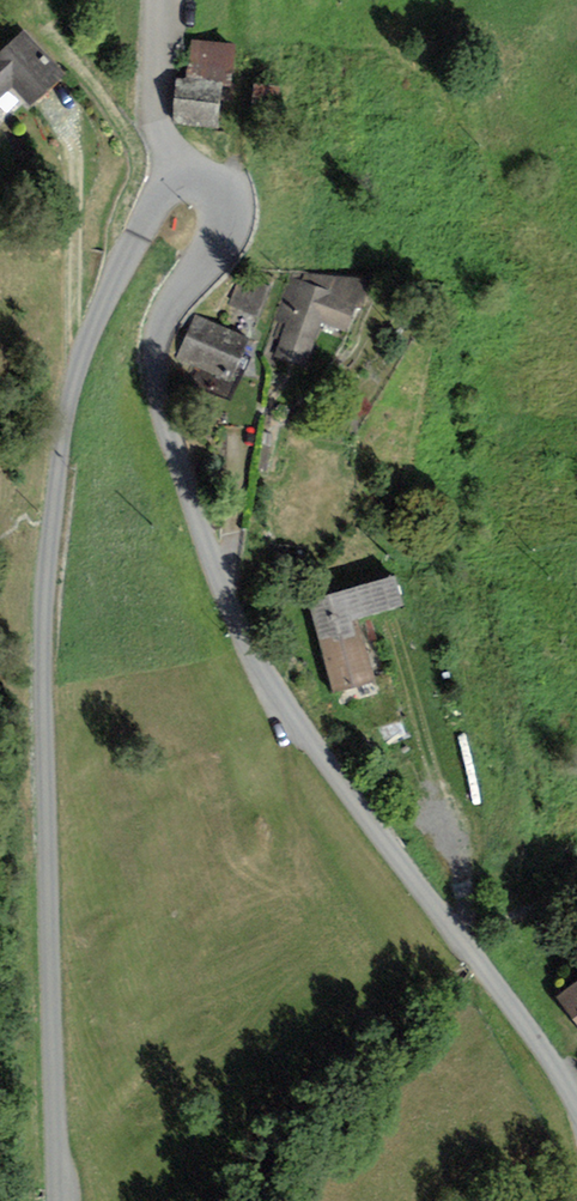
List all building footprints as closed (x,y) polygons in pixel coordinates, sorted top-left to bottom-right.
[(23,29),(0,51),(0,99),(12,88),(30,106),(65,74),(23,29)] [(188,79),(222,81),(221,87),(232,87),(235,41),(190,39),(188,79)] [(221,87),(222,81),(188,79),(175,79),(173,125),(219,127),(221,87)] [(359,277),(303,272),(299,284),(290,279),(274,316),(287,321),(274,357),(302,366),(320,322),(346,334),(354,306),(362,309),(372,283),(359,277)] [(226,305),(258,315),(268,284),(237,273),(226,305)] [(176,356),(230,379),(248,338),(194,315),(176,356)] [(396,575),(306,599),(331,693),(373,682),(356,619),(404,606),(396,575)] [(576,1023),(576,982),(557,998),(576,1023)]
